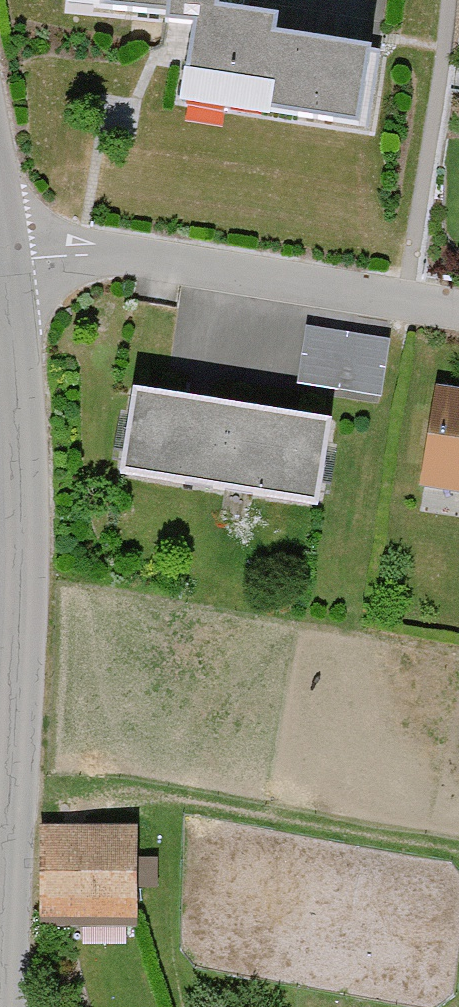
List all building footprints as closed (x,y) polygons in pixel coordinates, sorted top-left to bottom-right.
[(58,3),(155,17),(157,0),(59,0),(58,3)] [(184,21),(172,101),(352,126),(364,46),(270,33),(273,13),(206,4),(207,0),(157,0),(155,17),(184,21)] [(368,398),(377,341),(299,329),(291,387),(368,398)] [(429,387),(412,488),(458,496),(458,392),(429,387)] [(308,508),(322,421),(124,390),(110,477),(308,508)] [(120,833),(37,834),(38,919),(121,918),(120,833)]
